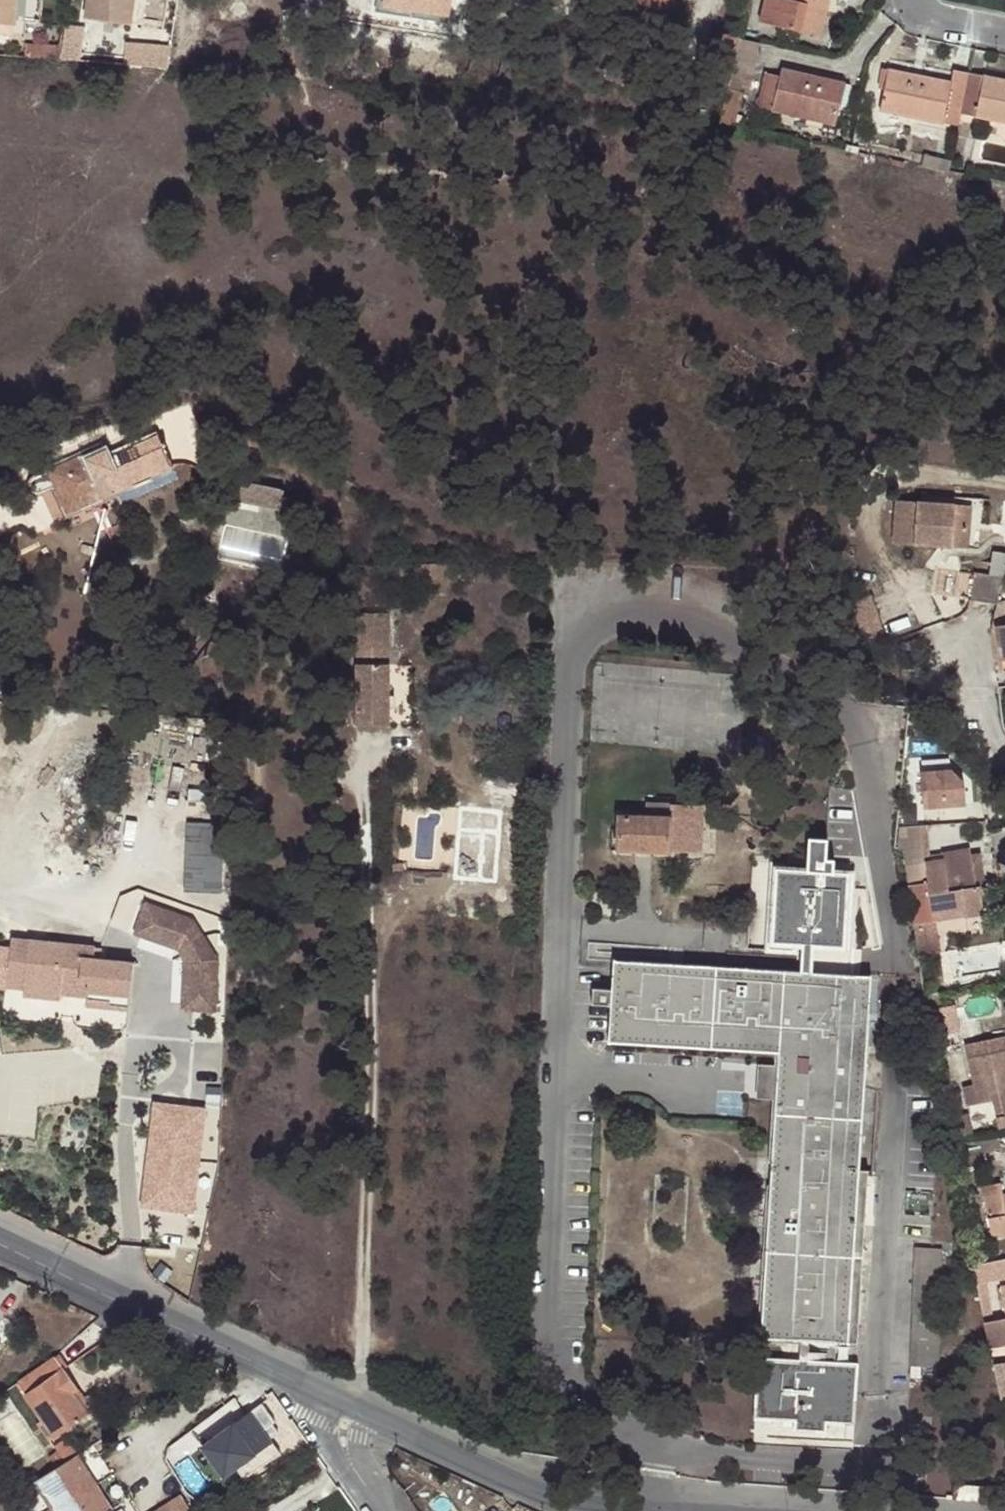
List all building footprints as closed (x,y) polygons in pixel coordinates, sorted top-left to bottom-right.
[(0,23),(0,33),(25,35),(28,0),(18,0),(15,24),(0,23)] [(15,24),(18,0),(0,0),(0,23),(15,24)] [(130,24),(134,0),(91,0),(88,17),(130,24)] [(802,31),(804,21),(824,25),(829,0),(766,0),(761,22),(802,31)] [(804,21),(802,31),(821,35),(824,25),(804,21)] [(152,56),(163,57),(166,37),(156,36),(152,56)] [(27,57),(50,58),(50,47),(27,45),(27,57)] [(50,58),(61,59),(61,47),(50,47),(50,58)] [(877,88),(884,90),(888,69),(882,68),(877,88)] [(836,124),(841,103),(829,100),(834,81),(782,69),(780,77),(765,74),(757,106),(836,124)] [(970,73),(968,85),(888,69),(884,90),(880,109),(959,124),(962,113),(1004,121),(1004,80),(970,73)] [(829,100),(841,103),(846,84),(834,81),(829,100)] [(743,92),(728,89),(720,123),(736,127),(743,92)] [(112,486),(116,493),(175,466),(160,435),(111,458),(106,449),(89,457),(87,453),(36,476),(33,479),(31,482),(31,484),(32,488),(33,490),(35,493),(37,494),(40,495),(45,494),(50,492),(56,489),(65,484),(74,504),(112,486)] [(89,457),(106,449),(104,444),(87,453),(89,457)] [(286,491),(240,481),(236,501),(281,511),(286,491)] [(69,514),(116,493),(112,486),(74,504),(65,484),(56,489),(69,514)] [(292,497),(294,512),(306,510),(303,496),(292,497)] [(287,512),(294,512),(292,497),(285,498),(287,512)] [(893,542),(952,547),(954,529),(969,530),(971,505),(896,499),(893,542)] [(954,529),(952,547),(968,548),(969,530),(954,529)] [(993,551),(990,574),(1002,576),(1004,576),(1004,553),(993,551)] [(990,574),(935,568),(931,594),(997,603),(999,601),(1002,576),(990,574)] [(872,597),(851,603),(867,651),(887,644),(872,597)] [(997,603),(991,628),(997,628),(1004,670),(1004,601),(999,601),(997,603)] [(356,725),(389,725),(390,613),(353,613),(352,619),(357,619),(356,725)] [(923,773),(925,808),(968,805),(966,781),(955,771),(923,773)] [(670,851),(701,852),(703,806),(647,803),(647,817),(619,815),(618,851),(671,853),(670,851)] [(191,821),(192,890),(230,890),(230,821),(191,821)] [(898,847),(904,886),(924,883),(920,863),(927,862),(921,826),(900,827),(898,847)] [(802,948),(801,972),(812,972),(814,949),(849,951),(854,877),(833,876),(834,864),(827,863),(828,843),(811,842),(809,871),(774,868),(772,892),(777,892),(775,927),(769,926),(767,953),(796,955),(796,947),(802,948)] [(939,859),(941,872),(977,866),(975,853),(965,854),(965,849),(938,853),(939,859)] [(924,883),(904,886),(910,925),(930,922),(929,914),(960,909),(961,917),(980,913),(976,887),(980,886),(977,866),(941,872),(939,859),(927,862),(920,863),(924,883)] [(179,948),(185,960),(217,962),(217,958),(192,918),(145,902),(135,932),(179,948)] [(930,922),(910,925),(916,955),(934,952),(930,922)] [(13,937),(11,959),(29,960),(30,939),(13,937)] [(29,960),(11,959),(8,989),(26,990),(25,998),(61,1002),(62,991),(63,980),(90,983),(90,994),(89,1000),(111,1002),(111,1005),(130,1007),(134,961),(101,959),(95,959),(95,945),(30,939),(29,960)] [(859,1171),(872,976),(812,972),(801,972),(615,959),(612,990),(594,989),(592,1005),(612,1005),(609,1042),(779,1053),(778,1066),(776,1099),(761,1338),(785,1339),(831,1342),(858,1344),(868,1172),(859,1171)] [(185,960),(183,1008),(215,1009),(217,962),(185,960)] [(63,980),(62,991),(90,994),(90,983),(63,980)] [(111,1002),(89,1000),(88,1010),(130,1014),(130,1007),(111,1005),(111,1002)] [(966,1044),(974,1085),(963,1087),(967,1107),(994,1101),(997,1113),(1004,1112),(1004,1036),(966,1044)] [(776,1099),(778,1066),(760,1065),(757,1098),(776,1099)] [(154,1101),(150,1209),(209,1211),(213,1103),(154,1101)] [(914,1126),(914,1142),(925,1143),(926,1126),(914,1126)] [(993,1238),(1004,1236),(1004,1193),(1002,1183),(983,1187),(993,1238)] [(910,1379),(938,1380),(943,1248),(915,1247),(910,1379)] [(985,1322),(989,1347),(1004,1344),(1004,1318),(985,1322)] [(831,1342),(785,1339),(784,1357),(760,1355),(756,1416),(796,1419),(796,1426),(826,1428),(827,1419),(855,1420),(859,1360),(830,1358),(831,1342)] [(50,1358),(15,1384),(53,1438),(84,1416),(69,1394),(74,1391),(50,1358)] [(260,1431),(268,1424),(272,1423),(260,1406),(200,1448),(204,1455),(218,1446),(241,1480),(277,1455),(267,1439),(260,1431)] [(275,1433),(268,1424),(260,1431),(267,1439),(275,1433)] [(31,1485),(49,1510),(109,1510),(73,1458),(32,1484),(31,1485)] [(954,1498),(989,1500),(990,1488),(956,1486),(954,1498)] [(442,1490),(423,1503),(428,1510),(457,1510),(442,1490)]
